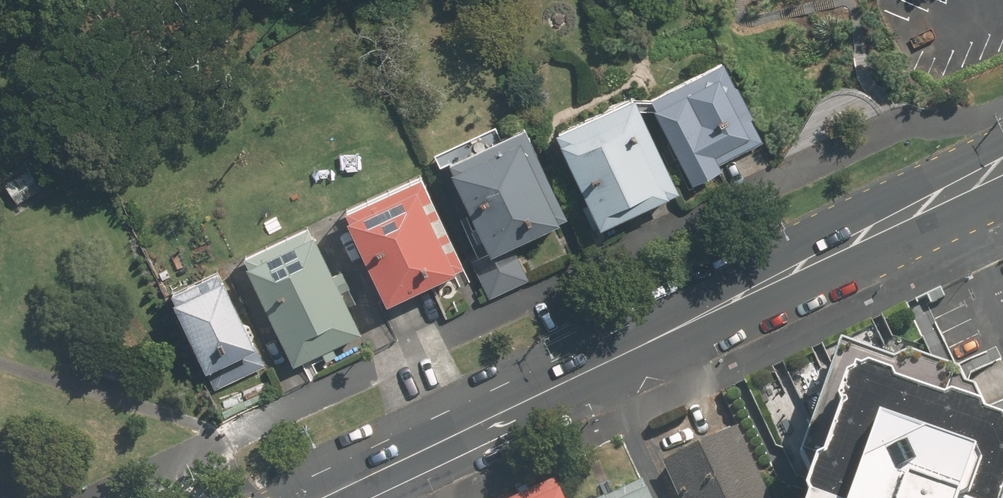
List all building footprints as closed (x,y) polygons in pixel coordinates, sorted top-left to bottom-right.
[(722,59),(648,94),(689,182),(720,168),(717,162),(761,141),(722,59)] [(678,189),(633,91),(552,129),(596,226),(678,189)] [(523,124),(447,158),(489,251),(565,217),(523,124)] [(42,188),(30,169),(5,185),(18,204),(42,188)] [(464,266),(420,171),(342,208),(386,302),(464,266)] [(312,224),(243,255),(293,365),(362,334),(312,224)] [(224,268),(171,291),(213,388),(266,366),(224,268)] [(883,365),(849,389),(810,497),(995,497),(1002,483),(1002,455),(993,433),(955,412),(934,380),(883,365)] [(680,497),(770,497),(737,428),(664,462),(680,497)] [(645,479),(603,497),(654,497),(645,479)] [(561,490),(543,497),(565,497),(561,490)]
